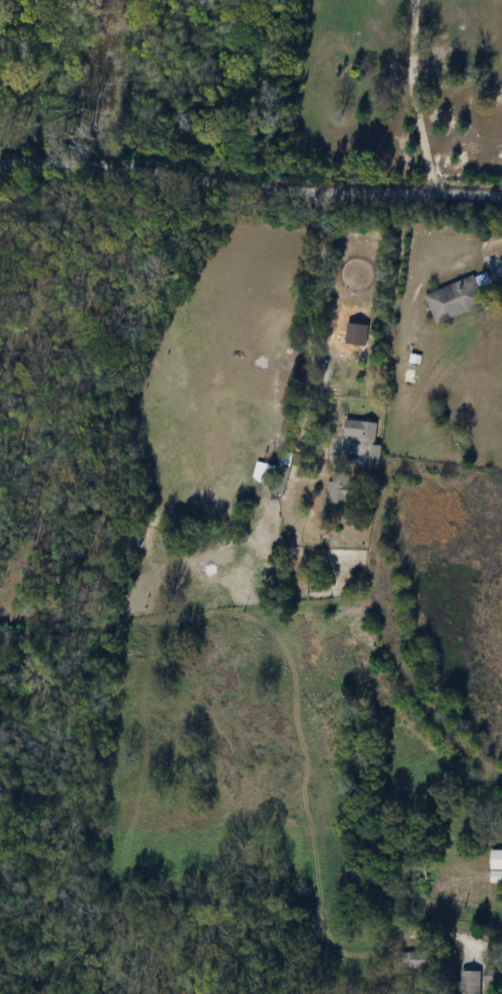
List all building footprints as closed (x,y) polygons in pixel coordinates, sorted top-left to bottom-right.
[(432,322),(482,305),(476,287),(488,282),(485,271),(422,293),(432,322)] [(341,435),(373,439),(375,422),(342,419),(341,435)] [(377,464),(377,445),(367,445),(367,464),(377,464)] [(265,482),(272,467),(258,461),(251,476),(265,482)] [(348,472),(331,472),(331,480),(325,480),(324,508),(346,509),(348,472)] [(487,850),(487,884),(501,884),(501,850),(487,850)] [(399,967),(422,967),(422,952),(399,952),(399,967)] [(497,985),(497,969),(482,969),(482,985),(497,985)] [(457,970),(457,993),(478,993),(478,970),(457,970)]
